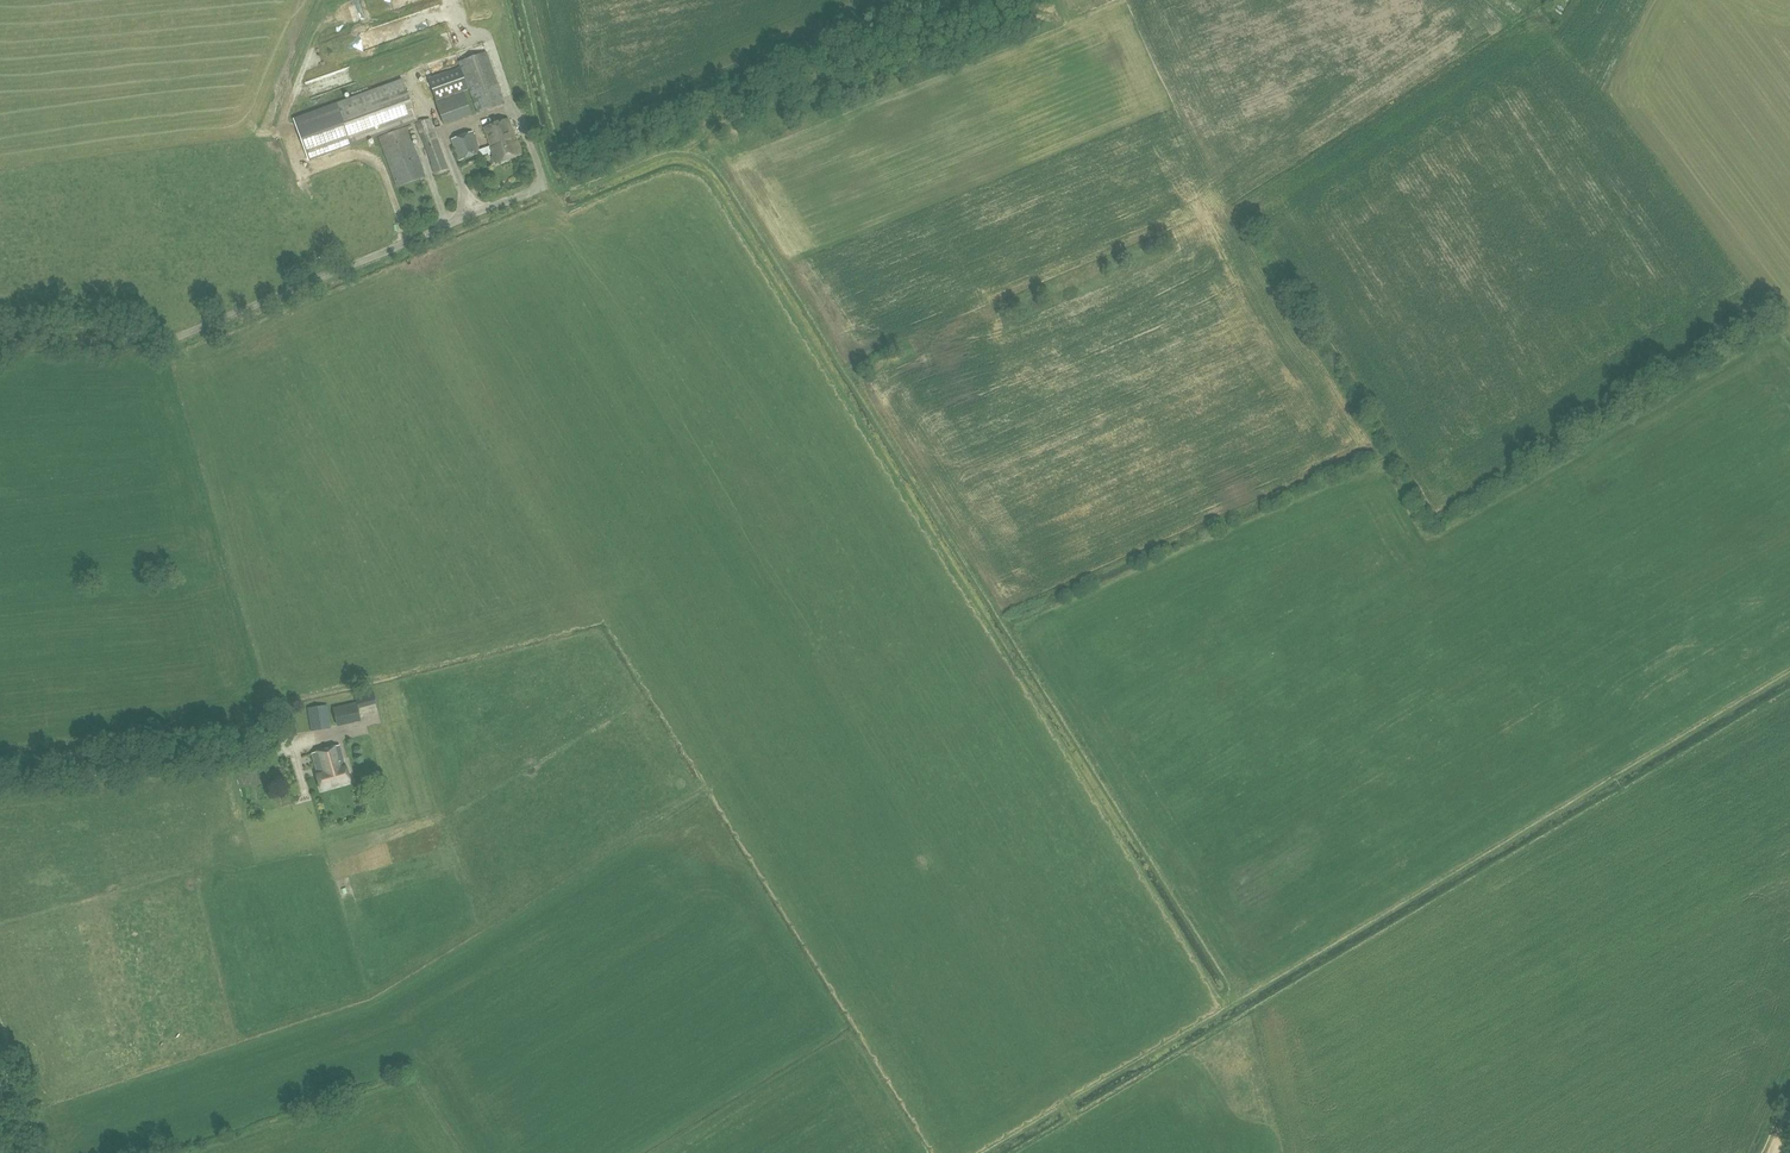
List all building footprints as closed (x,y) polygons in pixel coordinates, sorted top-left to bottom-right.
[(1553,7),(1565,13),(1570,0),(1555,0),(1553,7)] [(385,44),(401,35),(394,24),(379,32),(385,44)] [(485,53),(460,62),(462,68),(470,90),(478,113),(504,104),(485,53)] [(463,92),(470,90),(462,68),(428,80),(436,102),(463,92)] [(417,120),(402,81),(293,121),(308,161),(417,120)] [(472,116),(463,92),(436,102),(435,102),(444,126),(472,116)] [(429,119),(416,124),(435,174),(448,169),(429,119)] [(493,156),(491,158),(494,163),(496,164),(496,165),(522,155),(517,142),(509,120),(485,128),(491,146),(480,150),(473,132),(452,140),(460,161),(481,154),(481,156),(492,152),(493,156)] [(407,128),(379,138),(397,188),(426,177),(407,128)] [(482,195),(494,191),(492,185),(480,189),(482,195)] [(312,729),(330,726),(327,704),(308,707),(312,729)] [(361,708),(338,709),(339,722),(362,721),(361,708)] [(340,746),(311,754),(321,791),(351,782),(340,746)]
